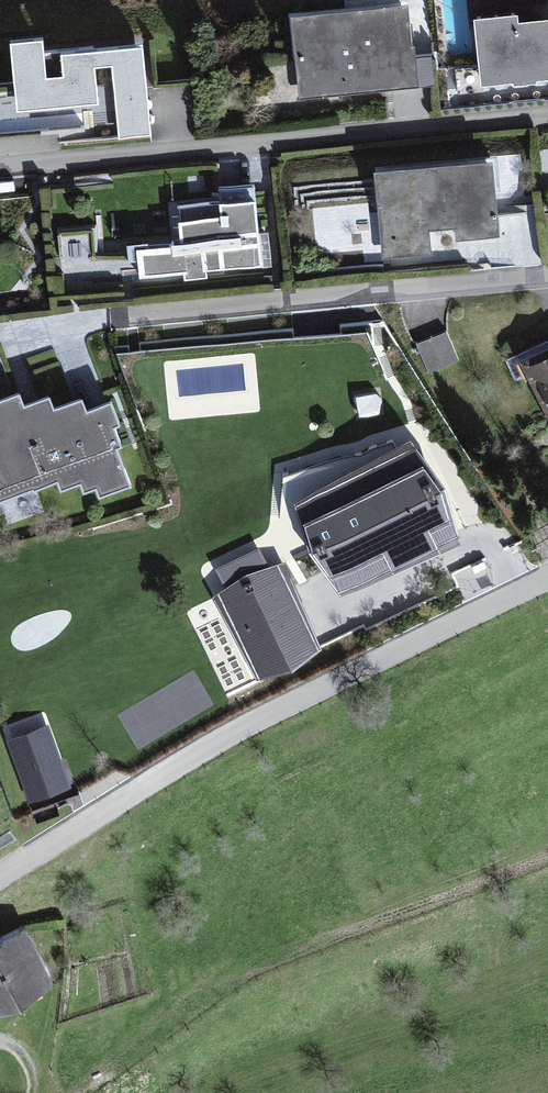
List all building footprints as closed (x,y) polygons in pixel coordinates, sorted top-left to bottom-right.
[(406,5),(290,17),(299,101),(418,88),(414,46),(411,46),(406,5)] [(475,18),(482,86),(547,79),(547,18),(519,21),(518,14),(475,18)] [(43,39),(10,42),(17,111),(98,104),(95,67),(111,66),(118,140),(153,137),(145,44),(45,53),(43,39)] [(493,161),(374,172),(382,259),(430,254),(428,230),(455,227),(456,242),(500,238),(493,161)] [(219,200),(177,204),(181,244),(149,247),(149,242),(127,244),(129,262),(138,261),(139,278),(183,274),(184,281),(207,279),(207,272),(263,267),(255,185),(218,188),(219,200)] [(447,332),(416,344),(428,374),(459,361),(447,332)] [(506,360),(516,380),(528,375),(547,418),(547,340),(506,360)] [(32,492),(33,494),(56,485),(60,494),(80,487),(83,494),(95,490),(98,498),(130,486),(116,448),(120,447),(113,427),(120,425),(111,402),(87,411),(82,398),(54,408),(49,395),(24,405),(20,393),(0,400),(0,504),(32,492)] [(408,445),(315,491),(331,522),(314,530),(321,544),(327,541),(342,571),(392,546),(397,556),(434,538),(429,529),(446,521),(435,499),(441,496),(429,474),(424,476),(408,445)] [(261,662),(313,637),(263,532),(211,557),(261,662)] [(47,726),(6,741),(31,805),(72,789),(47,726)] [(0,940),(0,1012),(53,987),(25,928),(0,940)]
